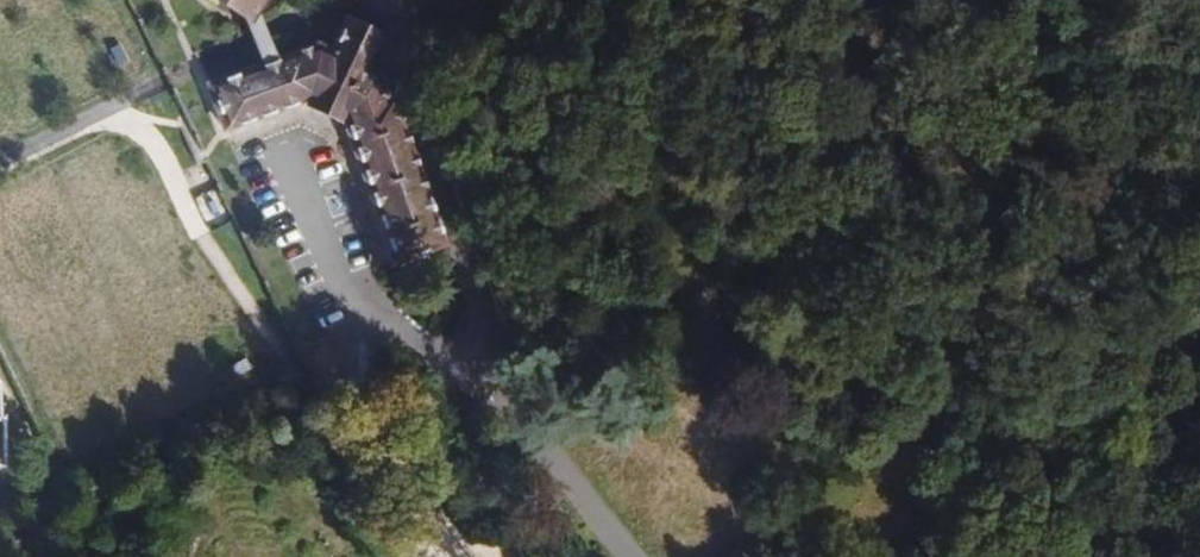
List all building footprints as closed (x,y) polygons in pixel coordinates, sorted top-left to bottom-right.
[(235,12),(255,7),(260,0),(217,0),(235,12)] [(342,112),(396,266),(443,250),(390,103),(385,104),(376,81),(358,73),(377,33),(344,18),(329,52),(314,45),(205,86),(222,129),(309,96),(308,99),(340,116),(342,112)]
